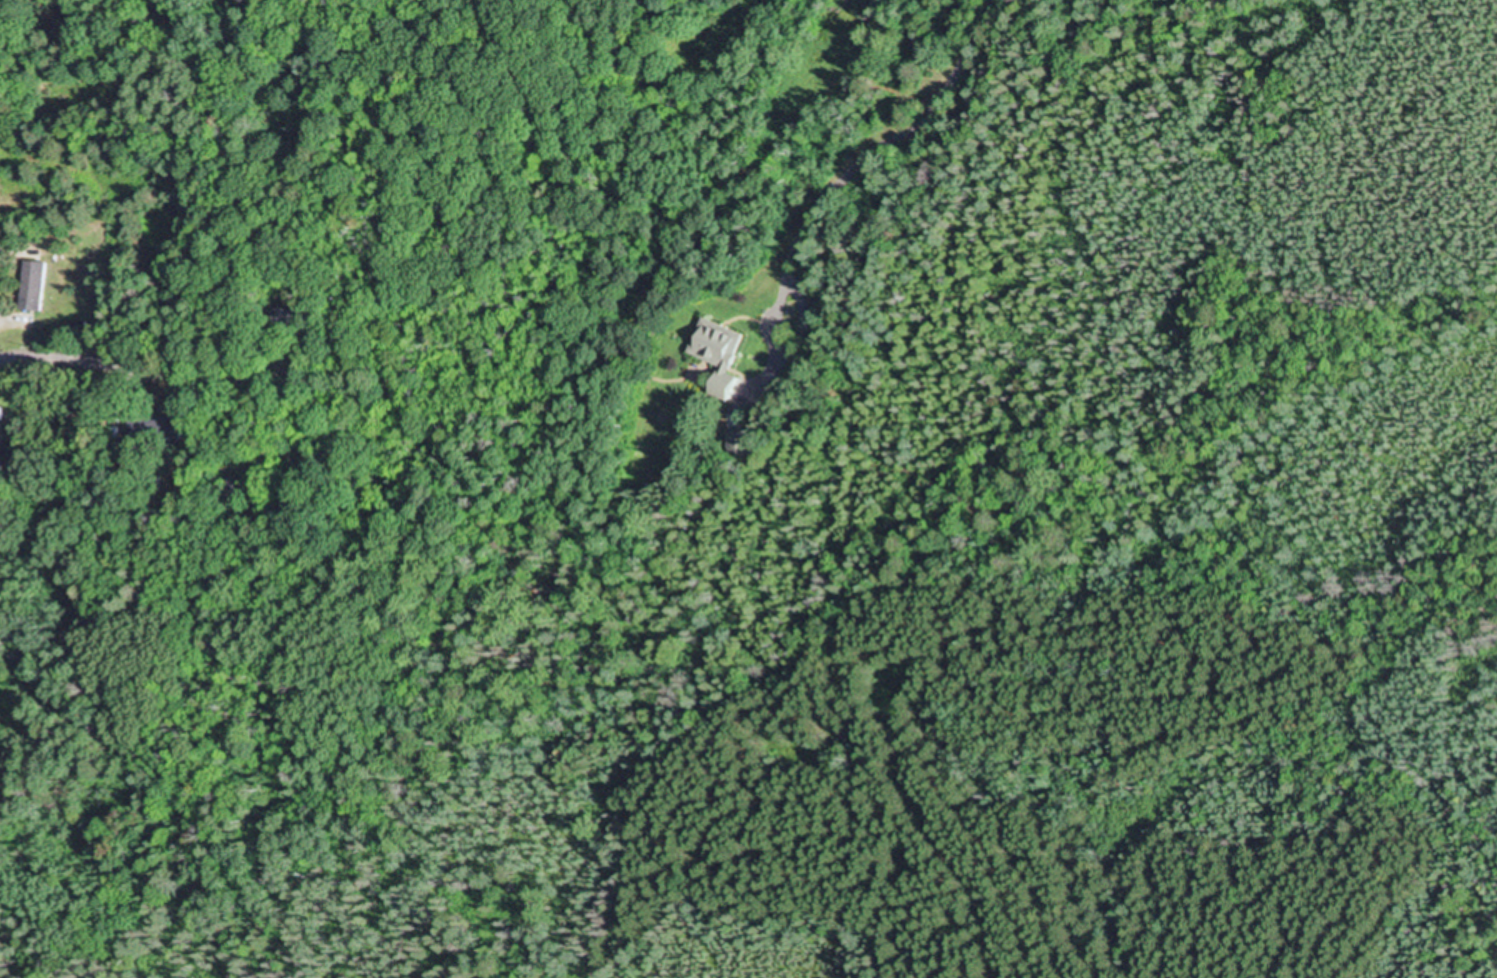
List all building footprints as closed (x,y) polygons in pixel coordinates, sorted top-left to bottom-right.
[(16,312),(40,313),(42,264),(19,263),(16,312)] [(739,336),(697,320),(683,356),(713,367),(703,395),(732,406),(741,382),(724,375),(739,336)] [(65,336),(82,335),(82,323),(64,324),(65,336)]
